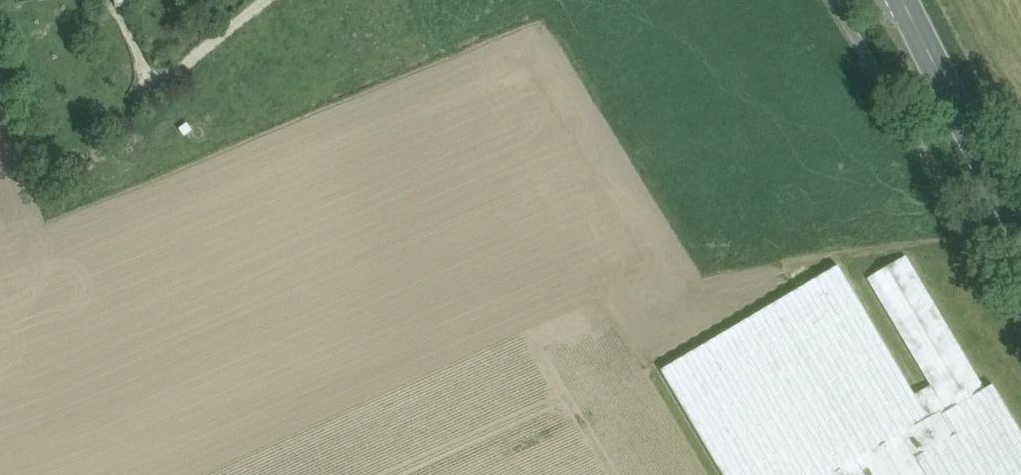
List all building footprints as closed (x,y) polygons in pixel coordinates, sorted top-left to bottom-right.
[(867,468),(872,474),(1020,474),(1020,432),(993,385),(985,389),(906,256),(867,279),(930,386),(914,395),(838,266),(661,371),(723,474),(865,474),(862,471),(867,468)]
